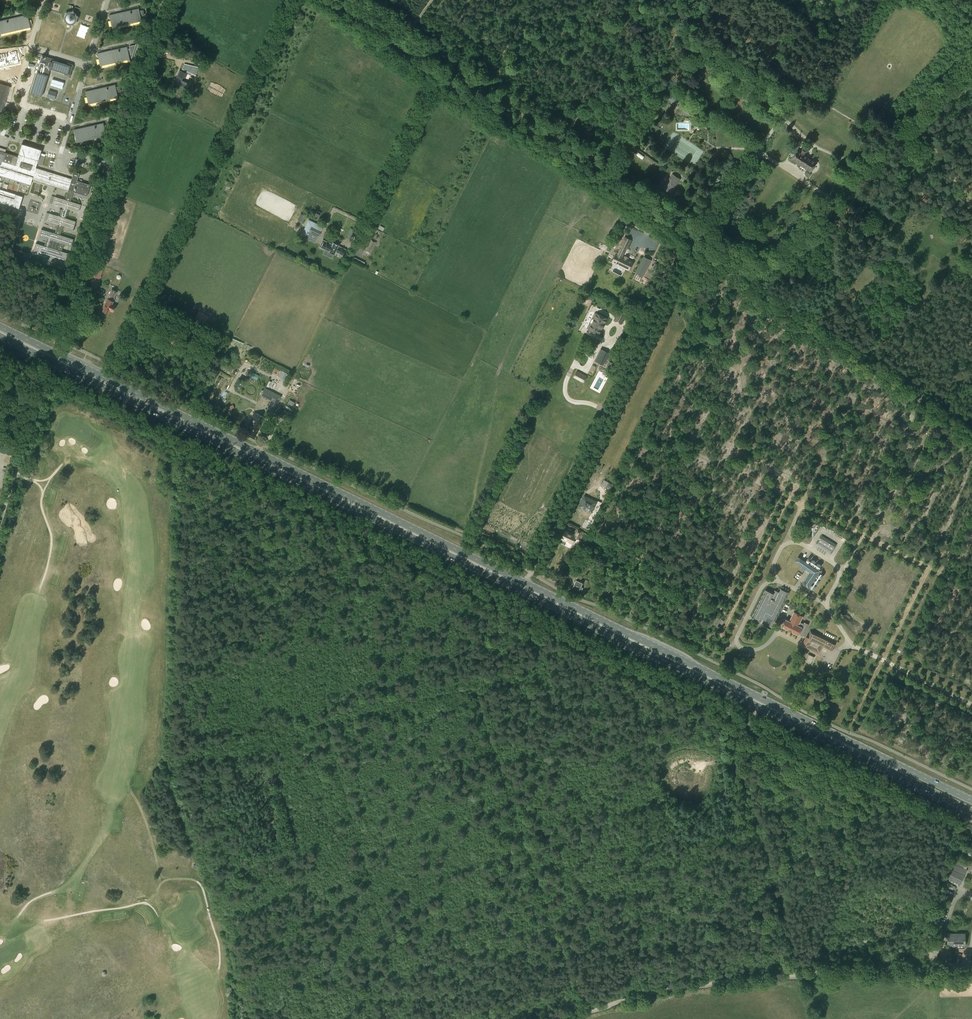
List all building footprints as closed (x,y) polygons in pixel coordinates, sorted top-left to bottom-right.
[(139,8),(109,15),(112,27),(142,20),(141,16),(145,15),(143,10),(139,10),(139,8)] [(77,18),(77,17),(77,16),(77,15),(77,14),(76,14),(76,13),(75,12),(74,12),(73,11),(72,11),(71,11),(70,11),(69,11),(68,12),(67,12),(66,13),(66,14),(65,14),(65,15),(65,16),(64,16),(64,17),(64,18),(64,19),(65,19),(65,20),(65,21),(66,22),(67,22),(67,23),(68,23),(69,24),(70,24),(71,24),(72,24),(73,24),(74,23),(75,23),(76,22),(76,21),(77,21),(77,20),(77,19),(77,18)] [(1,34),(31,27),(28,14),(0,21),(0,30),(1,34)] [(127,46),(97,53),(100,65),(130,58),(130,57),(132,57),(136,44),(129,46),(130,48),(128,48),(127,46)] [(19,65),(16,53),(0,56),(0,69),(19,65)] [(53,58),(42,55),(30,92),(42,96),(50,68),(65,73),(64,74),(70,76),(74,65),(68,63),(67,64),(53,60),(53,58)] [(175,80),(186,82),(189,72),(177,70),(175,80)] [(746,79),(741,76),(733,88),(730,92),(735,96),(746,79)] [(795,89),(797,85),(784,76),(782,80),(795,89)] [(50,85),(62,89),(64,82),(52,79),(50,85)] [(115,84),(86,91),(88,103),(118,97),(117,92),(121,91),(120,86),(116,87),(115,84)] [(668,98),(678,104),(680,101),(670,94),(668,98)] [(653,109),(652,109),(647,117),(649,118),(658,105),(656,104),(653,109)] [(104,123),(74,129),(77,142),(106,135),(105,130),(109,130),(108,124),(104,125),(104,123)] [(18,156),(0,150),(0,175),(31,184),(32,179),(68,190),(65,199),(55,197),(53,203),(63,206),(62,210),(60,209),(59,212),(61,213),(60,216),(50,213),(48,220),(58,223),(55,233),(42,229),(40,236),(47,238),(45,245),(48,246),(47,249),(37,246),(35,254),(65,264),(67,258),(59,255),(60,253),(57,252),(58,249),(61,250),(64,243),(71,245),(73,238),(60,234),(63,225),(73,228),(76,221),(66,218),(69,208),(79,211),(81,204),(71,201),(74,191),(87,195),(90,184),(70,178),(36,167),(37,163),(40,155),(42,149),(22,143),(18,156)] [(797,162),(811,171),(812,170),(812,171),(815,168),(814,167),(817,162),(806,155),(809,150),(804,147),(801,152),(800,151),(799,151),(798,150),(792,158),(797,162)] [(682,178),(676,174),(666,189),(672,193),(682,178)] [(19,208),(23,196),(18,194),(0,189),(0,202),(19,208)] [(313,241),(313,240),(314,238),(317,239),(321,230),(307,223),(301,235),(313,241)] [(632,262),(630,261),(621,257),(626,248),(627,248),(631,240),(625,238),(621,245),(622,246),(618,255),(617,254),(613,261),(629,269),(632,262)] [(343,255),(346,249),(338,245),(337,247),(332,244),(333,244),(324,239),(321,247),(329,251),(331,248),(336,250),(335,251),(343,255)] [(374,247),(373,246),(368,244),(365,251),(370,254),(374,247)] [(645,257),(637,273),(642,276),(650,260),(645,257)] [(93,265),(86,284),(96,287),(103,268),(93,265)] [(111,305),(110,305),(106,303),(108,301),(106,300),(103,307),(104,308),(103,310),(108,312),(111,305)] [(627,313),(620,309),(615,320),(622,323),(627,313)] [(589,329),(588,329),(599,335),(602,329),(601,329),(604,324),(605,324),(607,318),(597,313),(596,314),(595,313),(594,313),(593,317),(593,318),(591,319),(590,321),(590,324),(589,324),(587,327),(588,328),(589,329)] [(198,314),(194,322),(202,326),(206,319),(198,314)] [(602,349),(596,361),(594,365),(602,368),(609,353),(602,349)] [(251,371),(249,375),(257,379),(260,375),(251,371)] [(577,371),(574,376),(574,377),(583,382),(587,376),(577,371)] [(238,383),(244,385),(246,380),(241,377),(238,383)] [(270,419),(281,396),(273,392),(272,394),(266,391),(267,389),(265,387),(261,394),(273,400),(266,416),(270,419)] [(253,418),(248,429),(247,430),(256,435),(265,416),(255,412),(252,417),(253,418)] [(584,495),(579,506),(592,512),(597,501),(584,495)] [(565,533),(561,540),(567,543),(568,541),(574,543),(578,535),(580,536),(583,531),(578,529),(575,534),(575,536),(571,534),(565,531),(565,533)] [(821,536),(816,544),(830,552),(835,544),(821,536)] [(798,556),(794,561),(801,566),(800,568),(804,572),(806,569),(810,572),(803,584),(808,587),(819,570),(798,556)] [(577,579),(581,581),(585,572),(586,573),(589,567),(583,564),(581,570),(577,579)] [(577,579),(574,585),(573,587),(579,590),(583,582),(581,581),(577,579)] [(765,589),(752,617),(760,621),(761,619),(775,620),(789,592),(781,588),(780,589),(774,590),(773,593),(765,589)] [(782,627),(799,635),(799,634),(802,635),(808,624),(804,622),(804,624),(800,622),(803,616),(794,612),(789,621),(786,619),(782,627)] [(836,644),(810,630),(804,640),(806,642),(805,645),(817,652),(821,645),(833,651),(836,644)] [(814,657),(809,654),(806,660),(811,663),(814,657)] [(967,870),(952,863),(950,868),(965,875),(967,870)] [(960,885),(964,876),(965,875),(950,868),(945,878),(960,885)] [(765,890),(773,888),(770,880),(762,883),(765,890)] [(948,933),(947,945),(965,945),(966,933),(948,933)] [(925,962),(935,964),(941,945),(940,945),(942,941),(932,939),(931,942),(930,942),(925,962)]
